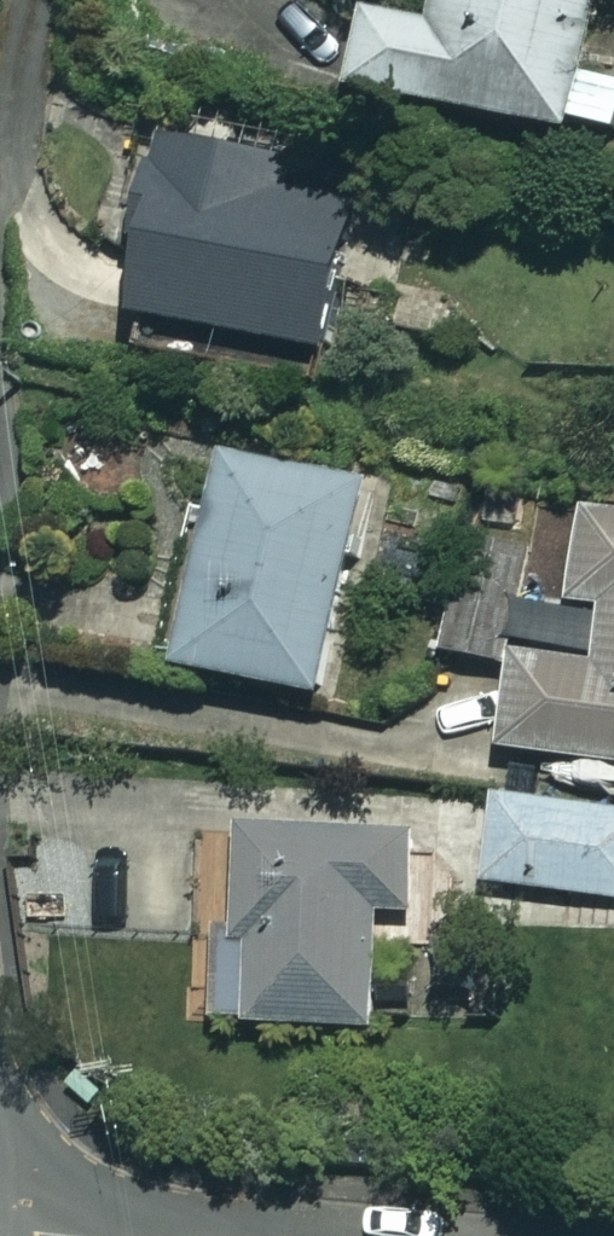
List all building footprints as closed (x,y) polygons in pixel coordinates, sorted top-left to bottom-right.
[(437,15),(365,3),(351,82),(613,127),(613,74),(590,70),(602,0),(440,0),(437,15)] [(288,155),(159,133),(128,307),(326,342),(350,207),(281,195),(288,155)] [(363,479),(221,449),(178,659),(320,689),(363,479)] [(581,505),(569,598),(600,602),(592,659),(511,649),(498,744),(613,759),(613,510),(581,505)] [(521,587),(467,570),(445,641),(499,658),(521,587)] [(496,796),(487,882),(613,895),(613,808),(496,796)] [(405,815),(237,817),(238,931),(218,931),(220,1022),(375,1020),(374,903),(406,903),(405,815)]
